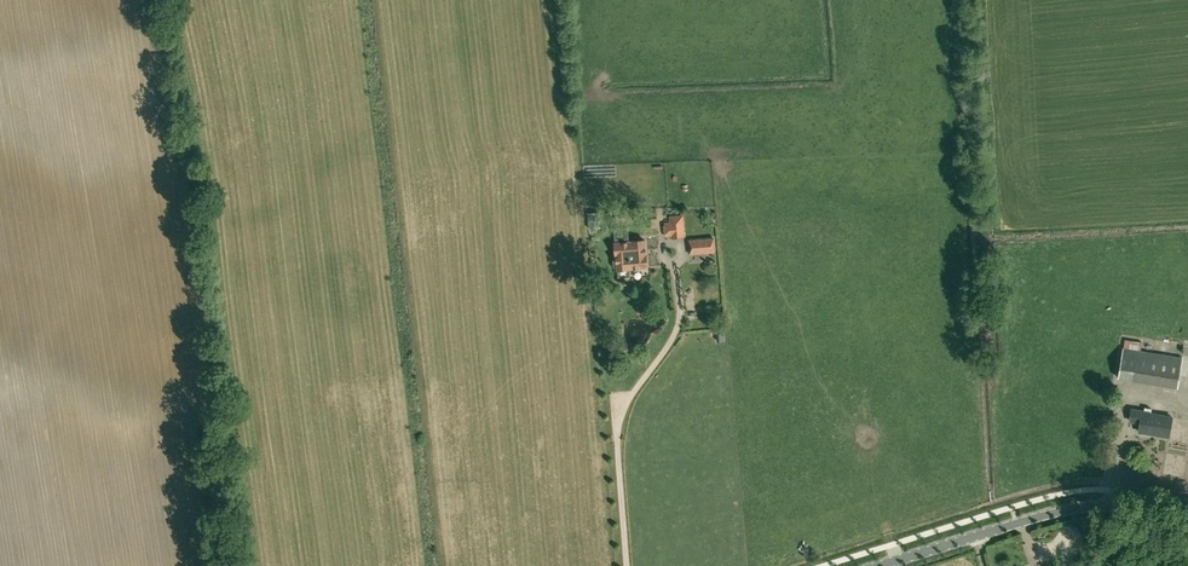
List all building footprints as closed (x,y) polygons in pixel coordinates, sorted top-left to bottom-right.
[(683,215),(665,217),(667,238),(685,236),(683,215)] [(715,252),(714,238),(689,240),(690,254),(715,252)] [(618,273),(619,279),(628,278),(627,273),(648,271),(646,244),(616,246),(618,273)] [(1182,358),(1138,351),(1124,348),(1119,377),(1135,380),(1177,387),(1182,358)] [(1172,417),(1151,413),(1152,408),(1144,407),(1144,411),(1132,409),(1130,420),(1140,422),(1139,431),(1169,436),(1172,417)] [(994,555),(995,565),(1010,564),(1008,553),(994,555)]
